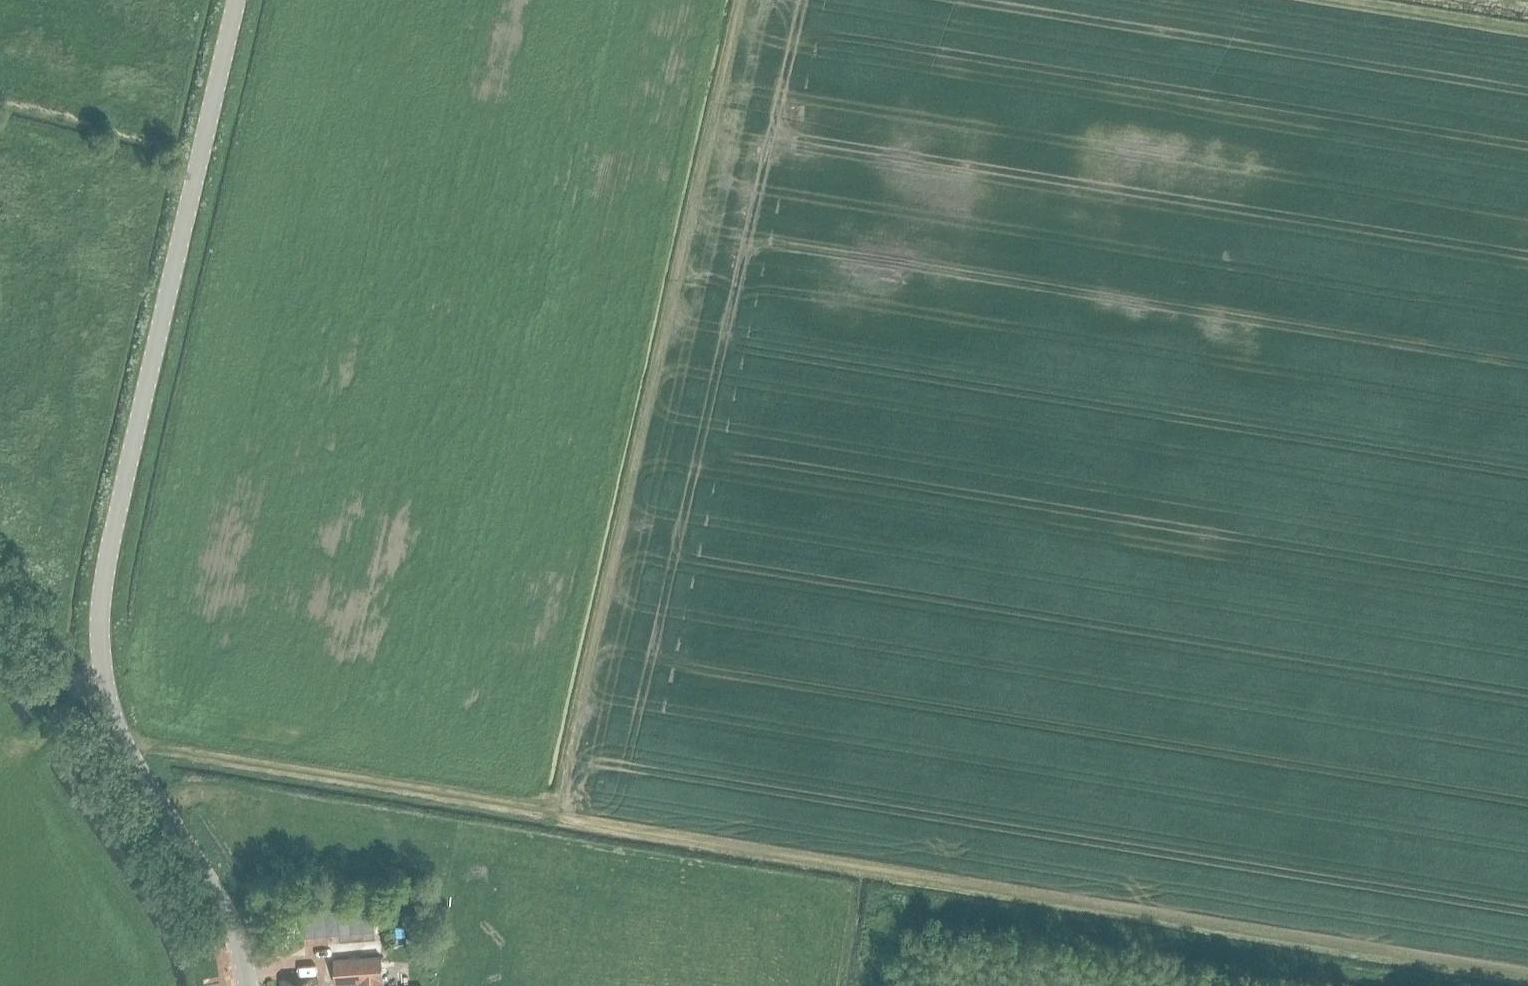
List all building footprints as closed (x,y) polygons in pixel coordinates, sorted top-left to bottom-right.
[(298,907),(298,919),(318,920),(319,907),(298,907)] [(383,981),(381,956),(333,959),(335,985),(383,981)] [(326,976),(289,979),(290,985),(327,985),(326,976)]
